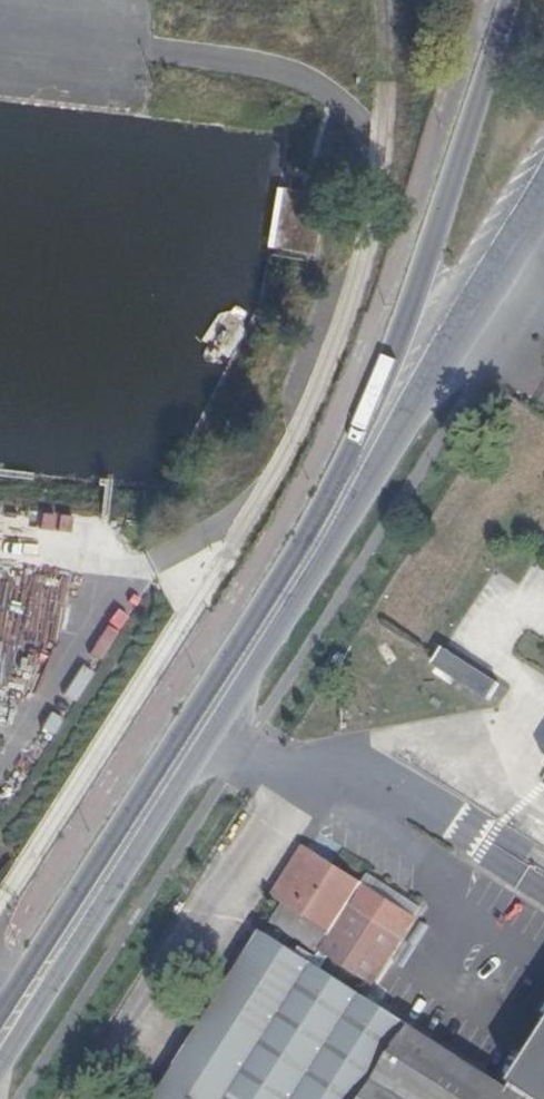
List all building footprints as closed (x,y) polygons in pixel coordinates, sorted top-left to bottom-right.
[(495,691),(444,657),(434,672),(486,705),(495,691)] [(295,884),(315,857),(308,852),(288,879),(295,884)] [(295,884),(288,879),(274,900),(284,907),(276,923),(373,987),(392,950),(411,919),(315,857),(295,884)] [(508,1087),(266,937),(163,1098),(527,1098),(508,1087)] [(508,1087),(527,1098),(543,1098),(543,1030),(508,1087)]
